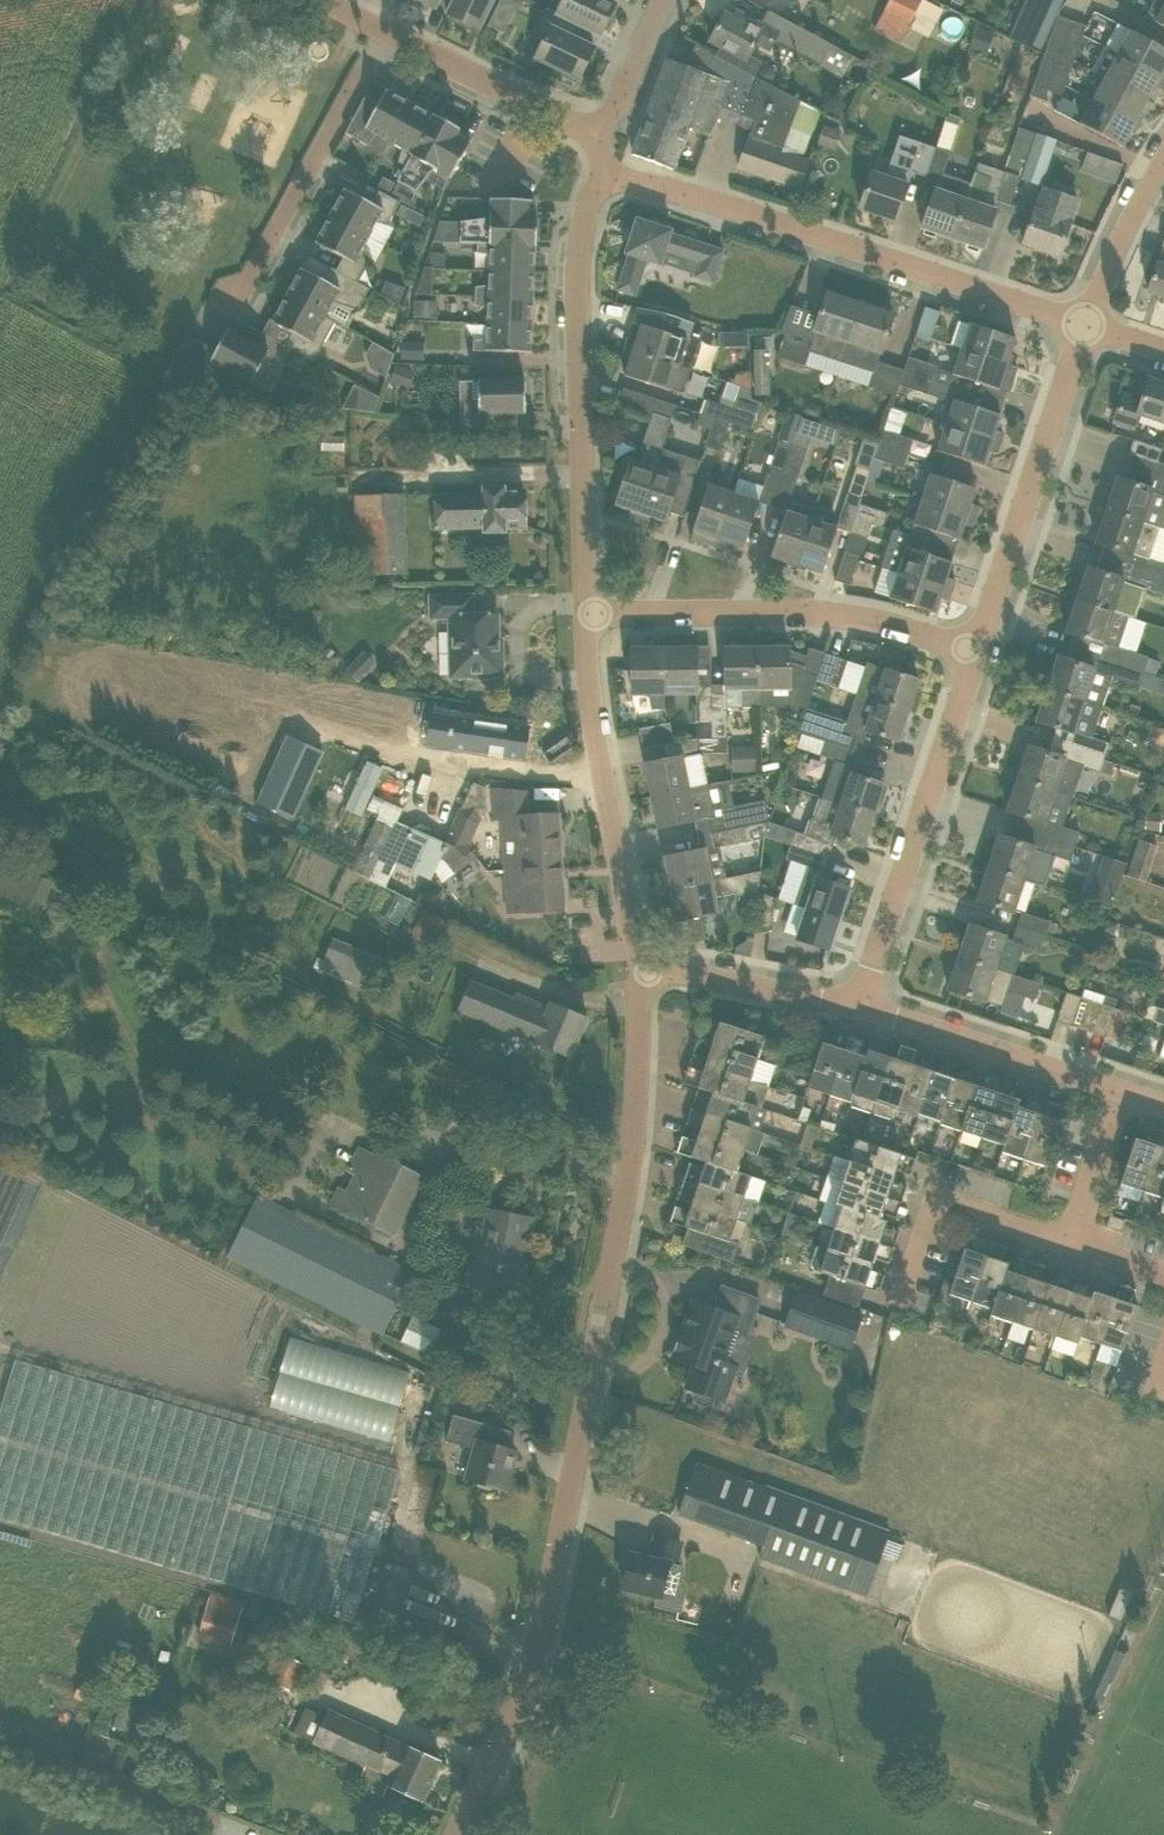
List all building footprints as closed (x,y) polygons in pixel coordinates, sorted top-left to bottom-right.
[(427,9),(429,6),(435,9),(439,0),(409,0),(427,9)] [(448,15),(454,18),(453,21),(471,30),(473,27),(479,30),(493,0),(455,0),(448,15)] [(503,33),(517,0),(497,0),(486,26),(503,33)] [(557,13),(580,25),(602,35),(605,29),(608,30),(617,12),(614,10),(617,4),(608,0),(564,0),(557,13)] [(926,0),(893,0),(886,15),(894,19),(889,30),(907,38),(911,28),(929,38),(944,9),(926,0)] [(1041,50),(1064,0),(1030,0),(1013,37),(1041,50)] [(580,25),(557,13),(547,9),(534,37),(544,41),(536,57),(580,79),(583,73),(586,74),(595,56),(592,54),(595,48),(574,38),(580,25)] [(778,33),(742,15),(739,21),(726,14),(711,41),(722,47),(718,53),(716,56),(756,77),(764,63),(750,55),(757,42),(770,49),(778,33)] [(1072,21),(1059,16),(1046,51),(1060,55),(1062,50),(1072,21)] [(1062,50),(1077,55),(1087,26),(1072,21),(1062,50)] [(853,57),(831,44),(791,24),(781,45),(842,77),(853,57)] [(1131,30),(1118,53),(1163,78),(1163,47),(1131,30)] [(716,56),(718,53),(696,45),(688,66),(669,59),(633,154),(674,169),(689,127),(711,135),(721,107),(756,120),(739,167),(799,186),(809,161),(782,152),(801,101),(756,77),(716,56)] [(1163,91),(1163,78),(1118,53),(1105,46),(1092,70),(1106,77),(1149,100),(1156,87),(1163,92),(1163,91)] [(1046,51),(1034,85),(1031,95),(1045,100),(1048,90),(1059,61),(1060,55),(1046,51)] [(1059,61),(1048,90),(1063,95),(1073,66),(1059,61)] [(1141,114),(1149,100),(1106,77),(1093,100),(1138,124),(1143,115),(1141,114)] [(390,142),(411,104),(387,90),(380,102),(367,95),(346,133),(368,145),(377,134),(390,142)] [(1093,100),(1081,124),(1124,147),(1132,132),(1134,133),(1138,124),(1093,100)] [(406,166),(436,114),(435,114),(434,116),(411,104),(390,142),(403,149),(399,162),(406,166)] [(451,178),(472,141),(471,140),(470,142),(457,135),(461,129),(440,118),(439,120),(435,117),(436,115),(436,114),(406,166),(398,181),(416,192),(435,169),(451,178)] [(817,143),(833,149),(839,130),(823,125),(817,143)] [(1035,133),(1020,179),(1041,185),(1057,140),(1035,133)] [(896,159),(890,178),(872,172),(861,208),(897,220),(913,172),(927,177),(937,148),(921,143),(913,165),(896,159)] [(922,228),(953,239),(973,184),(972,183),(943,174),(951,153),(937,148),(927,177),(940,182),(938,188),(937,188),(922,228)] [(1117,180),(1121,160),(1084,151),(1079,172),(1117,180)] [(976,172),(972,183),(973,184),(953,239),(983,249),(998,210),(983,204),(992,178),(976,172)] [(1011,206),(1020,178),(1006,174),(997,201),(1011,206)] [(346,189),(331,216),(369,236),(377,222),(388,225),(401,202),(380,191),(373,204),(346,189)] [(1060,256),(1071,223),(1079,200),(1045,189),(1037,210),(1035,209),(1024,243),(1060,256)] [(534,200),(522,200),(492,199),(491,218),(461,222),(460,243),(478,244),(478,242),(537,245),(537,244),(535,244),(535,239),(537,240),(538,217),(532,216),(532,202),(534,202),(534,200)] [(369,236),(331,216),(316,243),(344,257),(337,270),(358,282),(370,258),(361,251),(369,236)] [(665,251),(700,262),(706,245),(671,234),(672,230),(668,229),(669,225),(654,220),(653,224),(638,219),(626,254),(630,255),(618,290),(635,295),(647,260),(661,265),(665,251)] [(537,246),(537,245),(478,242),(478,244),(478,252),(491,255),(491,270),(534,272),(535,246),(537,246)] [(1163,246),(1148,292),(1163,297),(1163,242),(1163,246)] [(431,253),(430,267),(445,267),(446,254),(431,253)] [(370,288),(358,282),(337,270),(329,266),(322,279),(303,268),(288,295),(326,316),(334,301),(359,309),(370,288)] [(713,282),(716,273),(699,267),(696,276),(713,282)] [(533,298),(534,272),(491,270),(490,285),(476,287),(476,296),(535,299),(535,298),(533,298)] [(400,302),(406,288),(386,281),(382,292),(400,302)] [(861,304),(828,293),(812,340),(786,332),(777,357),(805,366),(809,352),(842,363),(861,304)] [(336,321),(326,316),(288,295),(273,322),(293,333),(286,346),(292,349),(315,361),(336,321)] [(535,299),(476,296),(476,305),(489,308),(488,323),(532,325),(533,299),(535,299)] [(437,316),(437,300),(415,299),(414,316),(437,316)] [(896,395),(899,385),(904,372),(904,370),(877,362),(894,315),(861,304),(842,363),(873,373),(868,386),(896,395)] [(915,337),(930,342),(940,313),(925,308),(915,337)] [(233,333),(228,330),(213,359),(183,343),(163,379),(178,387),(226,394),(236,374),(253,383),(264,362),(282,368),(292,349),(286,346),(240,321),(233,333)] [(530,353),(532,325),(488,323),(488,338),(474,340),(474,350),(530,353)] [(1016,338),(971,323),(962,349),(1012,365),(1015,356),(1011,354),(1016,338)] [(386,371),(395,352),(341,324),(332,343),(386,371)] [(629,338),(626,348),(690,370),(698,345),(687,342),(642,324),(637,341),(629,338)] [(750,347),(750,331),(719,332),(719,347),(750,347)] [(753,339),(754,397),(769,397),(769,353),(772,353),(772,338),(753,339)] [(630,362),(625,376),(670,391),(671,389),(683,393),(690,370),(626,348),(622,360),(630,362)] [(980,383),(1009,392),(1017,367),(1012,365),(962,349),(949,386),(977,395),(980,383)] [(904,370),(904,372),(932,381),(937,365),(909,356),(904,370)] [(928,394),(932,381),(904,372),(899,385),(928,394)] [(1163,424),(1163,383),(1150,378),(1143,400),(1124,394),(1114,424),(1135,431),(1140,416),(1163,424)] [(461,423),(460,425),(523,433),(522,403),(526,403),(525,379),(478,381),(479,402),(469,402),(469,424),(461,423)] [(706,415),(716,418),(729,423),(754,431),(763,404),(752,400),(751,390),(727,382),(720,404),(706,399),(701,413),(706,415)] [(355,385),(347,402),(372,413),(380,395),(355,385)] [(639,521),(662,450),(676,405),(624,388),(618,407),(651,417),(641,449),(643,455),(641,463),(631,459),(616,505),(632,510),(629,518),(639,521)] [(996,430),(1001,415),(953,400),(945,426),(1001,443),(1004,433),(996,430)] [(798,433),(804,416),(786,410),(777,439),(779,440),(769,470),(783,475),(798,433)] [(702,426),(706,415),(701,413),(694,411),(691,418),(690,421),(702,426)] [(720,452),(729,423),(716,418),(706,447),(720,452)] [(998,453),(1001,443),(945,426),(936,452),(984,466),(989,450),(998,453)] [(884,430),(880,445),(908,453),(913,439),(884,430)] [(783,475),(797,480),(811,438),(798,433),(783,475)] [(879,443),(864,438),(860,449),(876,454),(879,443)] [(1129,454),(1142,458),(1142,457),(1158,462),(1162,449),(1134,439),(1129,454)] [(880,445),(875,459),(904,468),(908,453),(880,445)] [(651,516),(667,521),(669,515),(683,519),(700,464),(662,450),(639,521),(648,524),(651,516)] [(1158,462),(1142,457),(1142,458),(1137,472),(1163,481),(1163,464),(1158,462)] [(848,496),(861,500),(871,470),(857,466),(848,496)] [(1160,529),(1163,531),(1163,481),(1137,472),(1133,483),(1117,478),(1111,496),(1108,495),(1107,496),(1111,497),(1106,512),(1160,529)] [(972,504),(977,489),(929,474),(921,499),(977,517),(980,506),(972,504)] [(691,538),(718,547),(734,495),(709,486),(691,538)] [(525,527),(525,491),(504,492),(504,488),(485,488),(485,493),(435,494),(435,529),(486,528),(486,531),(505,531),(505,527),(525,527)] [(402,494),(357,495),(360,575),(405,574),(402,494)] [(759,504),(758,503),(734,495),(718,547),(728,550),(731,542),(745,547),(759,504)] [(787,565),(796,568),(817,506),(791,498),(786,512),(772,556),(788,562),(787,565)] [(973,527),(977,517),(921,499),(913,525),(960,539),(965,524),(973,527)] [(855,520),(870,525),(883,529),(888,513),(860,504),(855,520)] [(833,511),(817,506),(796,568),(806,571),(807,568),(823,574),(838,529),(828,526),(833,511)] [(1150,559),(1160,529),(1106,512),(1102,523),(1099,522),(1098,523),(1102,524),(1096,542),(1139,556),(1150,559)] [(866,537),(870,525),(855,520),(851,533),(866,537)] [(948,577),(952,562),(922,553),(926,541),(894,530),(882,567),(898,573),(952,590),(956,580),(948,577)] [(860,556),(866,537),(851,533),(845,551),(860,556)] [(860,556),(845,551),(836,580),(850,585),(860,556)] [(1135,569),(1163,578),(1163,563),(1150,559),(1139,556),(1135,569)] [(1081,587),(1077,599),(1115,612),(1126,580),(1088,567),(1082,585),(1078,584),(1078,586),(1081,587)] [(1131,583),(1163,594),(1163,578),(1135,569),(1131,583)] [(949,601),(952,590),(898,573),(890,598),(936,613),(941,598),(949,601)] [(474,616),(474,595),(431,596),(431,618),(451,618),(452,676),(474,676),(474,679),(491,679),(491,676),(503,675),(502,639),(499,639),(498,615),(474,616)] [(1128,617),(1115,612),(1077,599),(1073,612),(1070,611),(1069,612),(1072,613),(1067,631),(1082,637),(1077,649),(1143,671),(1148,657),(1125,649),(1119,647),(1128,617)] [(807,709),(817,680),(818,675),(804,671),(806,667),(791,662),(790,647),(758,648),(758,707),(792,706),(793,704),(807,709)] [(697,648),(664,649),(665,694),(697,693),(697,701),(712,701),(712,685),(712,670),(697,670),(697,648)] [(758,707),(758,648),(726,648),(726,685),(712,685),(712,701),(712,724),(712,737),(728,737),(727,690),(742,690),(742,707),(758,707)] [(665,694),(664,649),(632,649),(633,694),(651,694),(651,711),(665,710),(665,694)] [(1143,671),(1077,649),(1073,662),(1058,657),(1052,674),(1049,673),(1048,675),(1052,676),(1048,689),(1103,706),(1112,677),(1138,686),(1143,671)] [(358,682),(377,664),(364,651),(345,669),(358,682)] [(826,653),(818,675),(817,680),(830,685),(840,658),(826,653)] [(857,694),(909,711),(919,680),(867,663),(857,694)] [(1092,738),(1103,706),(1048,689),(1043,701),(1040,700),(1040,702),(1043,703),(1037,721),(1057,727),(1053,740),(1105,756),(1109,743),(1092,738)] [(898,741),(909,711),(857,694),(847,722),(807,709),(799,733),(801,734),(852,751),(857,736),(865,738),(867,731),(898,741)] [(526,728),(452,718),(448,750),(522,760),(526,728)] [(673,743),(670,728),(669,723),(663,724),(640,729),(644,749),(673,743)] [(696,724),(696,738),(712,737),(712,724),(696,724)] [(294,818),(324,751),(288,734),(258,802),(294,818)] [(848,764),(852,751),(801,734),(797,748),(834,760),(822,797),(874,815),(884,784),(853,774),(856,766),(848,764)] [(728,737),(712,737),(696,738),(696,754),(701,753),(728,753),(728,737)] [(1023,765),(1018,778),(1072,796),(1074,797),(1083,768),(1100,773),(1105,756),(1053,740),(1049,752),(1029,746),(1023,764),(1019,763),(1019,764),(1023,765)] [(730,745),(730,770),(756,770),(756,745),(730,745)] [(708,785),(701,753),(696,754),(647,764),(653,796),(708,785)] [(1110,776),(1114,764),(1104,761),(1100,773),(1110,776)] [(1067,811),(1072,796),(1018,778),(1014,791),(1011,790),(1010,791),(1014,792),(1008,810),(1044,823),(1049,804),(1067,811)] [(460,810),(449,835),(470,844),(479,824),(478,811),(487,809),(484,788),(474,783),(460,810)] [(708,785),(653,796),(659,828),(706,818),(709,834),(769,822),(764,801),(735,807),(736,813),(715,818),(708,785)] [(492,821),(501,820),(504,870),(564,866),(560,813),(525,815),(523,792),(491,788),(492,821)] [(833,835),(864,846),(874,815),(822,797),(820,797),(814,817),(810,819),(805,835),(795,831),(790,845),(829,858),(833,844),(830,843),(833,835)] [(377,819),(360,854),(378,863),(395,828),(377,819)] [(706,848),(665,857),(671,889),(726,878),(721,848),(742,844),(763,839),(764,835),(769,822),(709,834),(712,847),(706,848)] [(1053,840),(1075,847),(1079,833),(1058,826),(1053,840)] [(993,855),(989,867),(1027,880),(1036,852),(1070,862),(1075,847),(1053,840),(1018,828),(1014,841),(999,835),(994,853),(990,852),(989,854),(993,855)] [(438,859),(445,844),(413,829),(397,863),(429,879),(438,859)] [(1146,860),(1151,846),(1139,842),(1134,856),(1146,860)] [(824,872),(829,858),(790,845),(785,859),(806,867),(793,905),(807,910),(807,909),(840,919),(850,888),(817,878),(820,870),(824,872)] [(1085,896),(1110,904),(1124,861),(1100,853),(1085,896)] [(566,909),(564,866),(504,870),(506,912),(527,911),(527,912),(566,909)] [(1016,912),(1027,880),(989,867),(985,880),(981,879),(981,880),(984,882),(978,900),(1016,912)] [(759,891),(761,872),(672,890),(677,921),(718,913),(716,897),(735,894),(741,898),(758,894),(759,894),(759,891)] [(383,920),(389,911),(400,917),(410,901),(394,892),(389,900),(371,890),(361,908),(383,920)] [(770,933),(773,909),(774,897),(759,891),(759,894),(758,894),(755,931),(770,933)] [(829,950),(840,919),(807,909),(807,910),(798,939),(829,950)] [(1017,929),(1044,938),(1049,924),(1021,914),(1017,929)] [(963,944),(959,957),(996,969),(1007,938),(970,925),(964,943),(960,942),(960,943),(963,944)] [(1017,929),(1013,939),(1012,943),(1040,953),(1044,938),(1017,929)] [(373,992),(387,961),(334,939),(320,970),(373,992)] [(1003,1006),(1010,983),(1013,975),(996,969),(959,957),(955,969),(952,968),(951,970),(955,971),(949,989),(1003,1006)] [(588,1017),(549,1001),(545,1011),(471,980),(458,1011),(571,1058),(588,1017)] [(1072,1026),(1080,1003),(1081,998),(1067,993),(1057,1021),(1072,1026)] [(1079,1028),(1093,1032),(1102,1005),(1087,1001),(1079,1028)] [(1116,1010),(1102,1005),(1093,1032),(1108,1037),(1116,1010)] [(1158,1008),(1153,1022),(1163,1026),(1163,1010),(1158,1008)] [(759,1058),(766,1037),(720,1022),(713,1044),(759,1058)] [(808,1088),(831,1095),(846,1049),(823,1042),(808,1088)] [(751,1080),(759,1058),(713,1044),(706,1065),(751,1080)] [(831,1095),(851,1102),(866,1056),(846,1049),(831,1095)] [(849,1106),(873,1114),(891,1057),(868,1049),(866,1056),(851,1102),(849,1106)] [(894,1121),(898,1110),(913,1064),(891,1057),(873,1114),(894,1121)] [(898,1110),(919,1117),(934,1071),(913,1064),(898,1110)] [(744,1102),(751,1080),(706,1065),(699,1087),(713,1092),(744,1102)] [(919,1117),(941,1124),(956,1078),(934,1071),(919,1117)] [(941,1124),(962,1131),(977,1085),(956,1078),(941,1124)] [(962,1131),(984,1138),(999,1092),(977,1085),(962,1131)] [(698,1088),(696,1094),(708,1098),(710,1092),(705,1090),(698,1088)] [(760,1107),(744,1102),(713,1092),(706,1113),(753,1128),(761,1131),(768,1110),(760,1107)] [(1005,1145),(1018,1106),(1021,1099),(999,1092),(984,1138),(1005,1145)] [(1003,1152),(1025,1159),(1040,1113),(1018,1106),(1005,1145),(1003,1152)] [(746,1150),(753,1128),(706,1113),(699,1134),(746,1150)] [(1025,1159),(1046,1166),(1061,1120),(1040,1113),(1025,1159)] [(833,1130),(835,1123),(821,1119),(819,1126),(833,1130)] [(738,1171),(746,1150),(699,1134),(692,1156),(707,1161),(738,1171)] [(1121,1183),(1143,1190),(1158,1145),(1136,1138),(1121,1183)] [(895,1176),(902,1154),(859,1140),(851,1162),(895,1176)] [(1163,1197),(1163,1147),(1158,1145),(1143,1190),(1163,1197)] [(347,1190),(339,1186),(329,1206),(393,1238),(423,1177),(375,1153),(374,1155),(358,1147),(347,1170),(354,1174),(347,1190)] [(888,1197),(895,1176),(851,1162),(835,1156),(828,1178),(888,1197)] [(753,1176),(738,1171),(707,1161),(700,1182),(754,1200),(761,1179),(753,1176)] [(881,1219),(888,1197),(828,1178),(820,1199),(826,1201),(881,1219)] [(747,1221),(754,1200),(700,1182),(693,1204),(747,1221)] [(678,1199),(692,1204),(695,1198),(680,1193),(678,1199)] [(415,1273),(258,1195),(227,1256),(384,1334),(415,1273)] [(887,1221),(881,1219),(826,1201),(819,1222),(835,1227),(880,1242),(887,1221)] [(734,1262),(747,1221),(693,1204),(685,1226),(701,1231),(695,1249),(734,1262)] [(527,1253),(534,1218),(489,1210),(473,1287),(515,1295),(523,1252),(527,1253)] [(1111,1215),(1107,1227),(1123,1232),(1127,1220),(1111,1215)] [(873,1264),(880,1242),(835,1227),(828,1249),(873,1264)] [(866,1286),(873,1264),(828,1249),(819,1246),(813,1264),(811,1269),(825,1273),(818,1293),(852,1304),(859,1284),(866,1286)] [(950,1293),(972,1301),(987,1256),(965,1249),(950,1293)] [(993,1308),(1006,1269),(1008,1263),(987,1256),(972,1301),(993,1308)] [(991,1315),(1012,1322),(1027,1276),(1006,1269),(993,1308),(991,1315)] [(1012,1322),(1034,1329),(1049,1284),(1027,1276),(1012,1322)] [(1053,1345),(1056,1336),(1071,1291),(1049,1284),(1034,1329),(1031,1338),(1053,1345)] [(748,1335),(756,1312),(760,1300),(723,1286),(715,1308),(694,1300),(681,1336),(679,1335),(674,1349),(676,1350),(673,1358),(694,1365),(686,1388),(697,1391),(695,1396),(697,1401),(707,1405),(712,1402),(714,1397),(724,1401),(737,1366),(723,1361),(734,1330),(748,1335)] [(1078,1343),(1080,1336),(1093,1298),(1071,1291),(1056,1336),(1078,1343)] [(1080,1336),(1101,1343),(1116,1299),(1095,1292),(1093,1298),(1080,1336)] [(798,1293),(787,1323),(786,1324),(851,1348),(862,1316),(798,1293)] [(1124,1351),(1136,1312),(1138,1306),(1116,1299),(1101,1343),(1124,1351)] [(267,1406),(393,1437),(410,1366),(284,1335),(267,1406)] [(333,1615),(356,1622),(400,1470),(18,1359),(0,1419),(0,1518),(333,1615)] [(505,1490),(506,1486),(516,1451),(507,1448),(512,1431),(454,1414),(447,1440),(475,1448),(467,1478),(479,1482),(480,1486),(491,1489),(493,1486),(505,1490)] [(699,1462),(683,1506),(681,1506),(679,1511),(681,1512),(680,1513),(765,1544),(760,1558),(867,1597),(890,1532),(699,1462)] [(680,1543),(656,1537),(651,1558),(632,1554),(624,1587),(663,1596),(668,1573),(671,1564),(674,1565),(680,1543)] [(212,1592),(198,1637),(230,1647),(243,1602),(212,1592)] [(1103,1707),(1126,1653),(1116,1649),(1093,1702),(1103,1707)] [(424,1800),(441,1761),(406,1746),(328,1711),(314,1741),(393,1777),(389,1784),(424,1800)]
